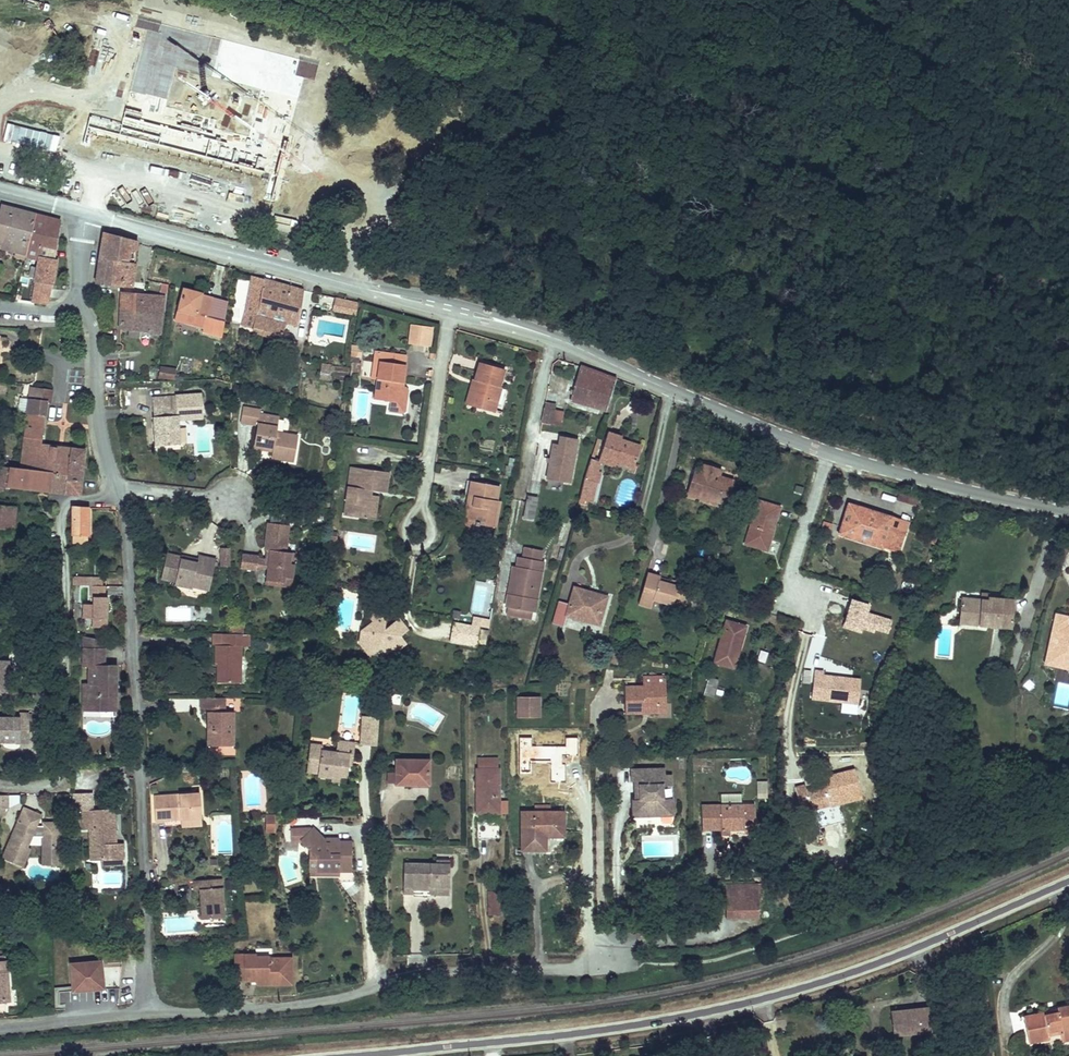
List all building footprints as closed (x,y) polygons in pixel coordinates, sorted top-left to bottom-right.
[(224,55),(214,89),(248,99),(258,66),(224,55)] [(228,149),(241,119),(223,111),(210,141),(228,149)] [(282,151),(288,139),(281,135),(275,147),(282,151)] [(372,161),(380,145),(368,139),(360,153),(360,154),(372,161)] [(291,143),(287,151),(300,157),(304,148),(291,143)] [(337,170),(334,181),(344,184),(348,173),(337,170)] [(36,215),(1,206),(0,211),(0,248),(15,252),(26,255),(36,216),(36,215)] [(47,219),(36,216),(26,255),(26,256),(32,258),(39,260),(39,257),(38,257),(38,256),(41,245),(55,248),(59,221),(47,218),(47,219)] [(136,250),(137,241),(104,232),(96,283),(110,285),(113,261),(127,263),(129,263),(130,249),(136,250)] [(34,282),(52,284),(56,260),(53,260),(55,248),(41,245),(38,256),(38,257),(39,257),(39,260),(35,279),(34,282)] [(26,256),(26,255),(15,252),(14,256),(25,260),(26,256)] [(35,279),(39,260),(32,258),(28,277),(35,279)] [(132,288),(135,264),(129,263),(127,263),(113,261),(110,285),(132,288)] [(297,326),(302,291),(252,276),(246,312),(241,325),(259,330),(257,334),(271,338),(272,334),(283,337),(284,333),(282,332),(285,322),(297,326)] [(207,317),(211,300),(202,297),(192,295),(193,292),(183,289),(177,316),(176,315),(174,320),(191,325),(194,314),(207,317)] [(163,315),(164,297),(122,293),(121,311),(163,315)] [(357,303),(336,299),(334,311),(354,315),(357,303)] [(160,334),(163,315),(121,311),(120,330),(129,330),(134,331),(140,331),(160,334)] [(428,345),(430,328),(413,326),(411,343),(428,345)] [(360,358),(361,346),(353,345),(351,357),(360,358)] [(377,380),(381,352),(374,351),(371,379),(377,380)] [(406,356),(381,352),(375,400),(390,402),(388,412),(402,415),(405,412),(408,391),(405,388),(397,387),(397,382),(402,383),(406,356)] [(360,358),(351,357),(349,372),(360,376),(361,363),(359,363),(360,358)] [(494,412),(501,387),(499,387),(504,369),(480,363),(475,380),(479,381),(471,406),(494,412)] [(330,379),(332,366),(321,365),(320,378),(330,379)] [(571,400),(607,410),(617,379),(580,366),(571,400)] [(174,379),(175,369),(161,367),(159,377),(174,379)] [(471,406),(479,381),(475,380),(473,379),(466,405),(471,406)] [(31,400),(29,418),(44,420),(46,402),(50,402),(51,390),(32,388),(31,400)] [(180,444),(178,416),(203,415),(202,395),(152,398),(153,407),(156,407),(156,417),(154,417),(156,446),(180,444)] [(29,418),(31,400),(20,399),(17,417),(26,418),(29,418)] [(298,436),(276,433),(279,417),(260,414),(260,410),(243,407),(241,422),(257,425),(254,444),(273,447),(272,452),(272,457),(294,461),(298,436)] [(552,425),(555,410),(544,408),(542,423),(552,425)] [(562,427),(564,412),(555,410),(552,425),(562,427)] [(69,466),(71,449),(41,445),(44,420),(29,418),(26,418),(25,427),(27,427),(22,469),(51,472),(52,464),(62,465),(69,466)] [(634,467),(640,447),(621,441),(622,437),(608,433),(598,461),(615,467),(617,461),(634,467)] [(569,483),(577,441),(560,437),(558,446),(553,445),(546,478),(569,483)] [(594,460),(601,438),(598,437),(591,459),(594,460)] [(272,452),(273,447),(254,444),(253,449),(272,452)] [(84,451),(71,449),(69,466),(62,465),(61,474),(63,474),(62,479),(81,481),(84,451)] [(600,474),(602,463),(595,460),(594,460),(591,459),(587,471),(600,474)] [(727,505),(734,481),(718,477),(720,469),(703,463),(701,471),(694,469),(687,493),(727,505)] [(52,477),(62,479),(63,474),(61,474),(62,465),(52,464),(51,472),(22,469),(9,468),(9,473),(0,472),(0,491),(1,486),(6,486),(51,491),(52,477)] [(370,519),(373,496),(369,495),(370,490),(387,493),(390,473),(352,467),(346,504),(353,505),(352,517),(370,519)] [(591,503),(596,483),(597,483),(600,474),(587,471),(584,479),(579,500),(585,501),(591,503)] [(62,479),(52,477),(51,491),(79,494),(81,481),(62,479)] [(492,527),(497,501),(499,486),(471,481),(461,535),(473,537),(475,524),(492,527)] [(533,522),(538,498),(527,495),(523,520),(533,522)] [(497,527),(501,502),(497,501),(492,527),(497,527)] [(767,550),(780,508),(758,501),(746,544),(767,550)] [(352,517),(353,505),(346,504),(345,516),(352,517)] [(898,553),(908,523),(849,504),(839,534),(898,553)] [(15,508),(0,506),(0,514),(14,516),(15,508)] [(88,508),(73,507),(72,547),(88,547),(88,508)] [(14,516),(0,514),(0,528),(12,530),(14,516)] [(259,557),(242,555),(241,568),(257,570),(257,567),(268,568),(267,581),(284,583),(284,578),(292,579),(294,564),(290,564),(291,553),(286,552),(289,526),(268,523),(265,550),(266,550),(270,551),(269,560),(265,560),(258,559),(259,557)] [(336,545),(337,534),(330,533),(329,544),(336,545)] [(534,612),(544,562),(540,561),(542,551),(525,548),(523,558),(518,557),(511,595),(508,594),(505,608),(507,608),(533,612),(534,612)] [(562,562),(566,549),(561,548),(557,560),(562,562)] [(230,551),(222,551),(222,566),(230,566),(230,551)] [(215,562),(216,559),(199,555),(197,561),(197,562),(181,558),(181,557),(182,556),(167,553),(161,579),(175,583),(175,585),(192,589),(192,587),(209,591),(213,571),(215,562)] [(511,595),(516,567),(511,566),(506,594),(508,594),(511,595)] [(690,608),(696,587),(678,582),(677,586),(669,584),(659,581),(660,577),(647,573),(639,604),(651,608),(653,599),(672,605),(673,603),(690,608)] [(90,586),(90,578),(72,577),(72,585),(90,586)] [(103,586),(103,578),(90,578),(90,586),(103,586)] [(291,588),(292,579),(284,578),(284,583),(267,581),(266,585),(291,588)] [(92,628),(107,628),(107,616),(106,614),(106,610),(108,610),(108,597),(105,597),(106,586),(103,586),(90,586),(90,597),(93,598),(93,605),(83,604),(83,618),(92,618),(92,628)] [(599,625),(605,602),(587,596),(588,592),(574,588),(569,604),(559,601),(553,624),(564,627),(567,616),(599,625)] [(605,602),(607,597),(588,592),(587,596),(605,602)] [(989,597),(989,599),(980,599),(961,597),(959,612),(967,613),(966,625),(1012,629),(1014,599),(989,597)] [(867,606),(851,601),(841,630),(861,636),(862,631),(875,635),(876,631),(887,635),(892,621),(865,612),(867,606)] [(368,645),(375,653),(381,649),(388,657),(406,643),(401,636),(408,631),(398,619),(390,625),(385,629),(385,624),(386,615),(379,606),(367,615),(373,623),(372,632),(361,631),(360,643),(368,645)] [(531,620),(533,612),(507,608),(506,615),(531,620)] [(1056,614),(1045,663),(1068,668),(1068,617),(1056,614)] [(734,668),(739,649),(735,648),(742,626),(727,621),(714,662),(734,668)] [(480,629),(480,627),(454,622),(450,641),(476,646),(477,643),(480,629)] [(372,632),(373,623),(361,631),(372,632)] [(230,625),(229,634),(243,634),(243,625),(230,625)] [(739,649),(746,627),(742,626),(735,648),(739,649)] [(485,645),(488,630),(480,629),(477,643),(485,645)] [(216,645),(223,645),(223,634),(213,634),(213,645),(216,645)] [(216,663),(221,664),(221,683),(241,683),(241,646),(249,646),(249,634),(243,634),(229,634),(223,634),(223,645),(216,645),(216,663)] [(104,649),(104,640),(83,636),(83,649),(104,649)] [(375,653),(368,645),(360,643),(370,657),(375,653)] [(112,684),(116,681),(116,666),(104,666),(104,649),(83,649),(83,666),(89,666),(88,684),(83,684),(83,711),(100,711),(100,706),(116,706),(116,694),(112,690),(112,684)] [(616,665),(620,652),(615,651),(612,663),(616,665)] [(9,662),(0,661),(0,691),(8,692),(8,679),(5,679),(6,674),(8,674),(9,662)] [(823,671),(813,670),(810,702),(858,707),(860,680),(822,676),(823,671)] [(666,712),(665,677),(643,677),(643,687),(625,687),(625,713),(666,712)] [(713,697),(718,680),(709,678),(704,694),(713,697)] [(402,696),(404,681),(391,679),(388,693),(402,696)] [(46,703),(47,686),(35,686),(35,703),(46,703)] [(539,718),(539,697),(518,697),(518,718),(539,718)] [(201,698),(201,709),(208,709),(208,746),(233,746),(233,712),(218,712),(219,706),(224,706),(224,699),(201,698)] [(29,714),(20,713),(20,718),(0,718),(0,742),(20,742),(20,729),(29,729),(29,714)] [(377,746),(379,723),(362,721),(360,744),(377,746)] [(930,734),(940,732),(938,724),(927,726),(930,734)] [(28,742),(29,729),(20,729),(20,742),(28,742)] [(336,752),(322,750),(323,745),(310,743),(307,773),(318,774),(318,777),(332,779),(332,776),(346,778),(349,757),(353,758),(355,742),(338,740),(336,752)] [(497,769),(497,758),(478,759),(478,770),(497,769)] [(429,781),(429,760),(397,759),(396,773),(396,784),(413,785),(414,780),(429,781)] [(673,816),(672,799),(663,799),(663,786),(672,786),(672,774),(665,775),(665,768),(631,769),(631,782),(638,782),(639,800),(636,800),(636,817),(673,816)] [(499,839),(499,769),(497,769),(478,770),(477,770),(477,839),(499,839)] [(396,784),(396,773),(387,773),(387,783),(396,784)] [(830,806),(828,798),(835,796),(836,799),(848,796),(842,773),(825,778),(827,786),(807,792),(805,786),(796,789),(801,810),(811,808),(811,810),(828,806),(830,815),(840,812),(838,804),(830,806)] [(94,794),(72,794),(73,807),(94,806),(94,794)] [(201,817),(200,794),(154,797),(156,822),(165,821),(165,820),(180,819),(201,817)] [(741,804),(741,794),(721,794),(721,805),(741,804)] [(830,806),(850,801),(848,796),(836,799),(835,796),(828,798),(830,806)] [(756,833),(755,804),(741,804),(721,805),(702,805),(702,830),(721,830),(730,830),(743,830),(743,833),(756,833)] [(60,824),(44,823),(44,826),(37,826),(41,815),(24,808),(3,857),(23,866),(30,850),(26,848),(31,837),(43,836),(43,864),(60,864),(60,824)] [(115,844),(114,809),(83,810),(84,830),(90,830),(91,855),(101,855),(101,860),(123,859),(122,843),(115,844)] [(564,837),(564,812),(550,812),(535,812),(522,813),(522,850),(546,850),(546,841),(543,841),(543,837),(546,837),(564,837)] [(275,832),(275,816),(266,816),(266,831),(275,832)] [(202,827),(201,817),(180,819),(181,828),(202,827)] [(351,871),(351,842),(339,842),(339,839),(329,839),(329,844),(325,843),(325,841),(323,839),(314,829),(307,836),(300,829),(291,829),(291,842),(301,842),(311,852),(315,856),(315,871),(339,871),(340,871),(351,871)] [(339,877),(339,871),(315,871),(315,856),(311,852),(310,877),(339,877)] [(449,895),(449,864),(436,864),(404,863),(403,894),(449,895)] [(354,882),(354,875),(351,871),(340,871),(340,882),(354,882)] [(225,917),(223,887),(222,879),(193,881),(194,890),(200,889),(202,919),(225,917)] [(345,891),(354,884),(354,882),(340,882),(345,891)] [(759,918),(758,883),(725,884),(726,918),(759,918)] [(500,914),(500,893),(489,892),(489,914),(500,914)] [(340,950),(341,942),(318,939),(317,947),(340,950)] [(234,981),(257,981),(269,980),(269,985),(292,984),(291,958),(270,959),(269,957),(256,957),(256,955),(234,955),(234,981)] [(3,1003),(10,1002),(5,961),(0,962),(0,1003),(3,1003)] [(71,964),(74,991),(104,989),(101,962),(71,964)] [(1057,1009),(1058,1013),(1045,1015),(1024,1017),(1029,1042),(1049,1038),(1048,1035),(1062,1032),(1062,1037),(1068,1035),(1068,1007),(1057,1009)] [(931,1032),(928,1008),(914,1009),(892,1012),(893,1026),(901,1025),(902,1035),(931,1032)] [(902,1035),(901,1025),(893,1026),(894,1036),(902,1035)]
